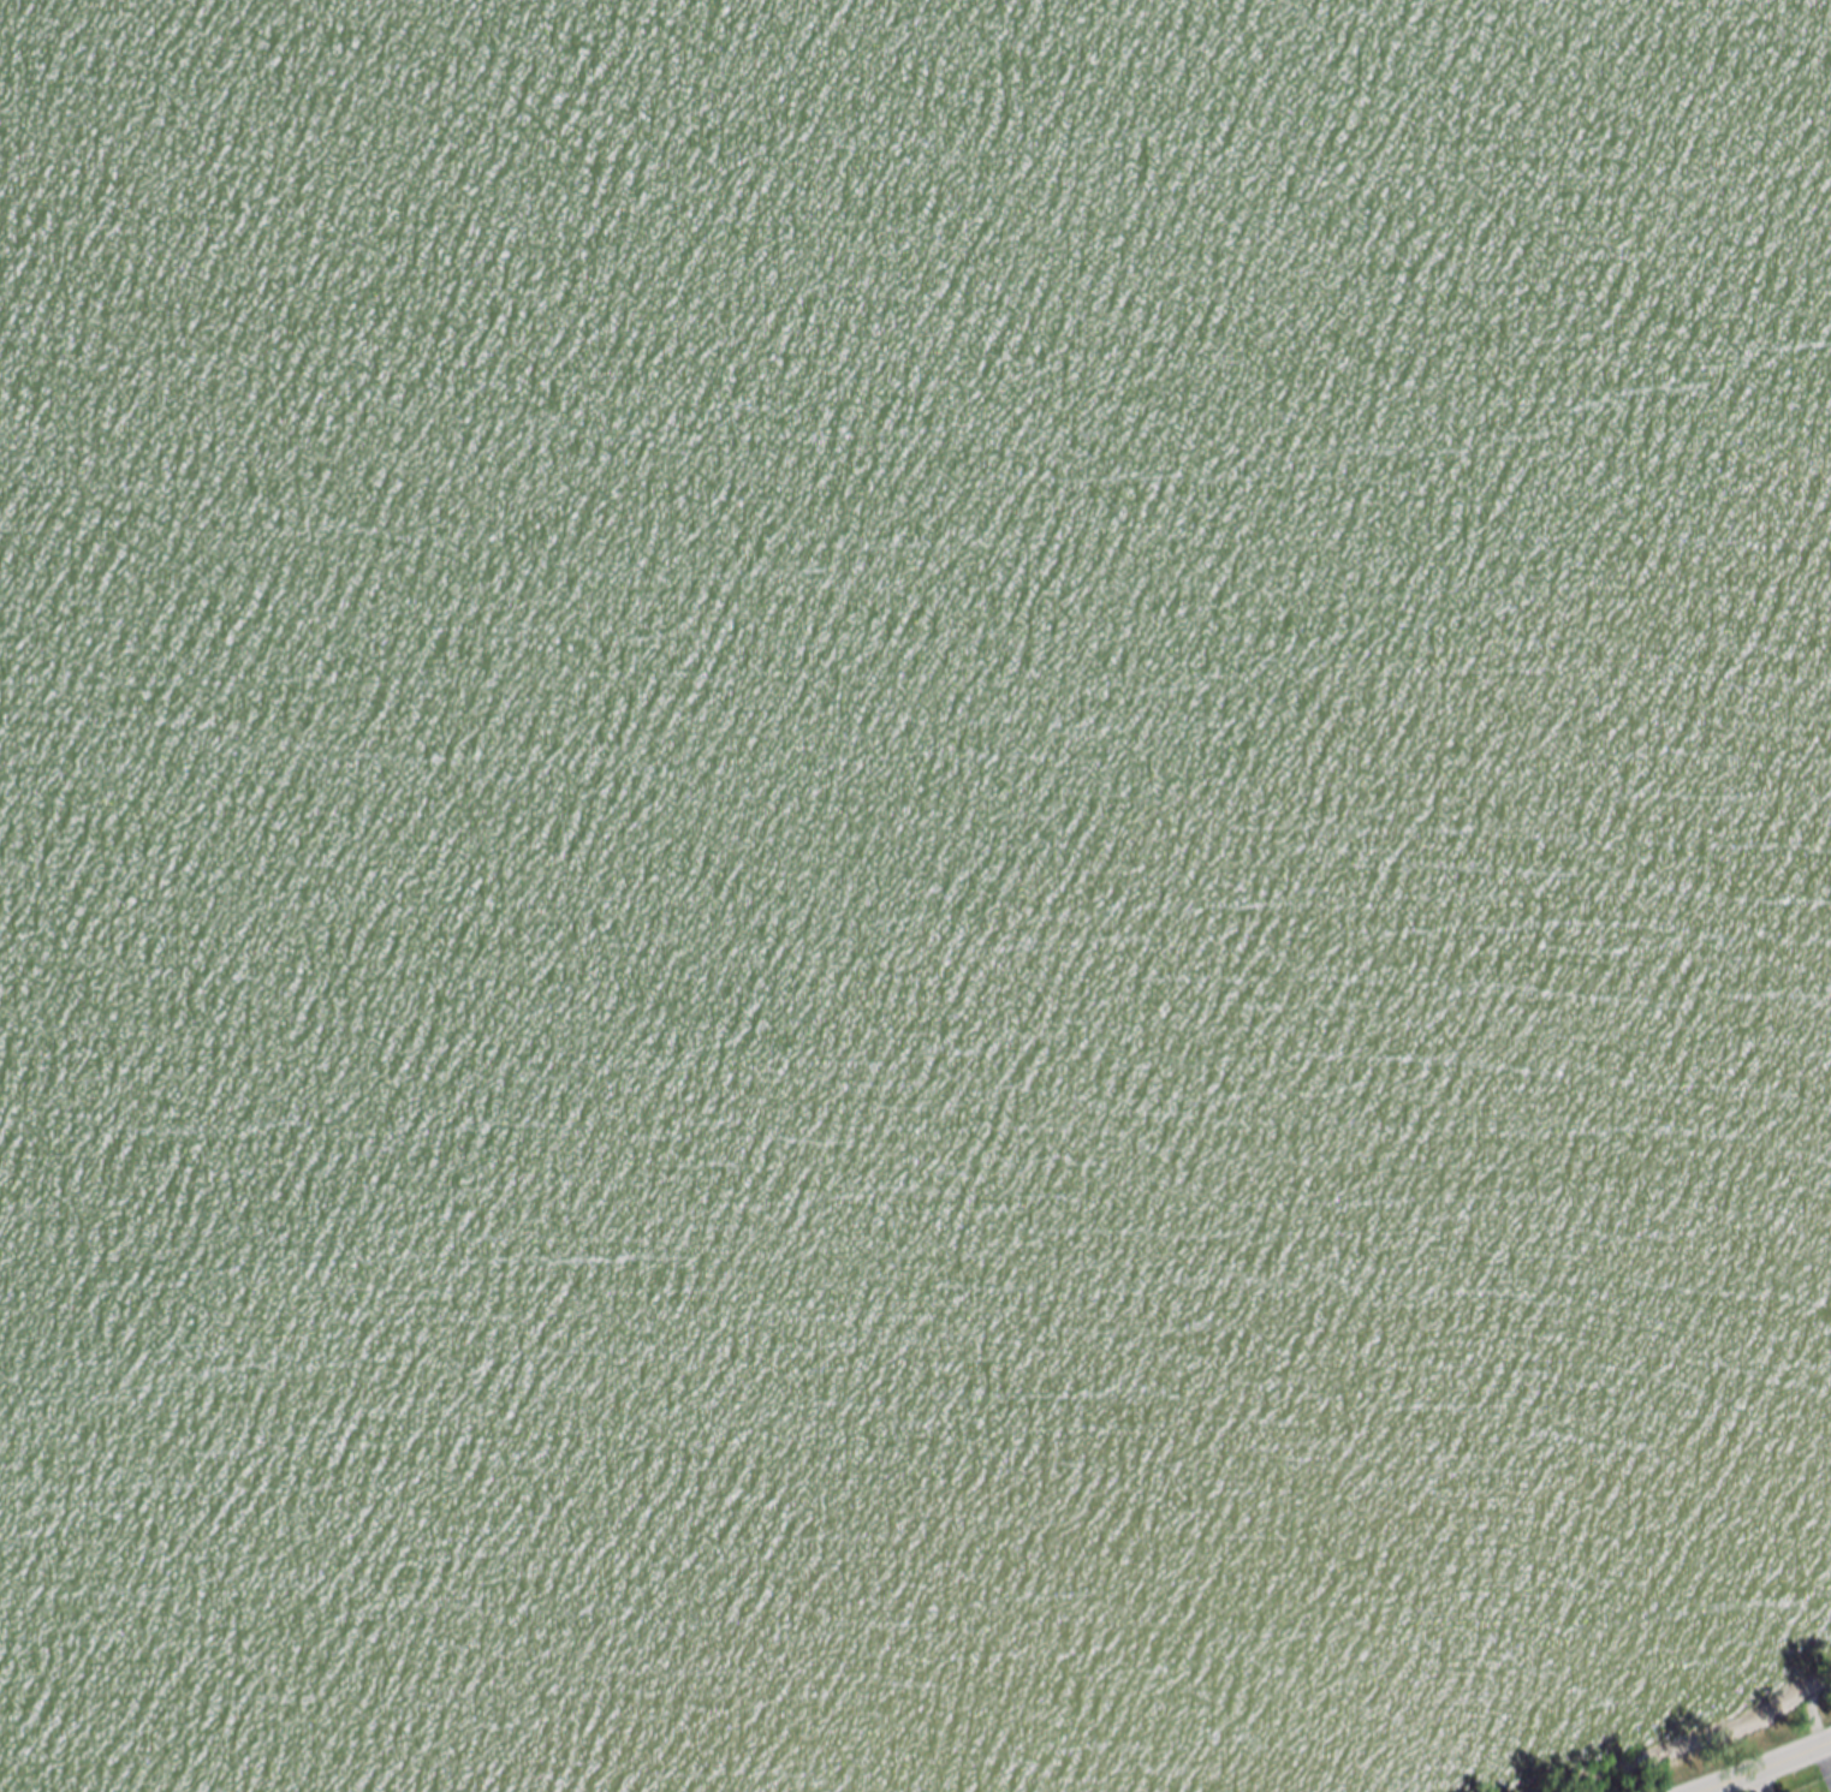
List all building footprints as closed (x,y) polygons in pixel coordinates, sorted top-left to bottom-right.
[(1658,1774),(1648,1779),(1641,1763),(1651,1758),(1658,1774)]
